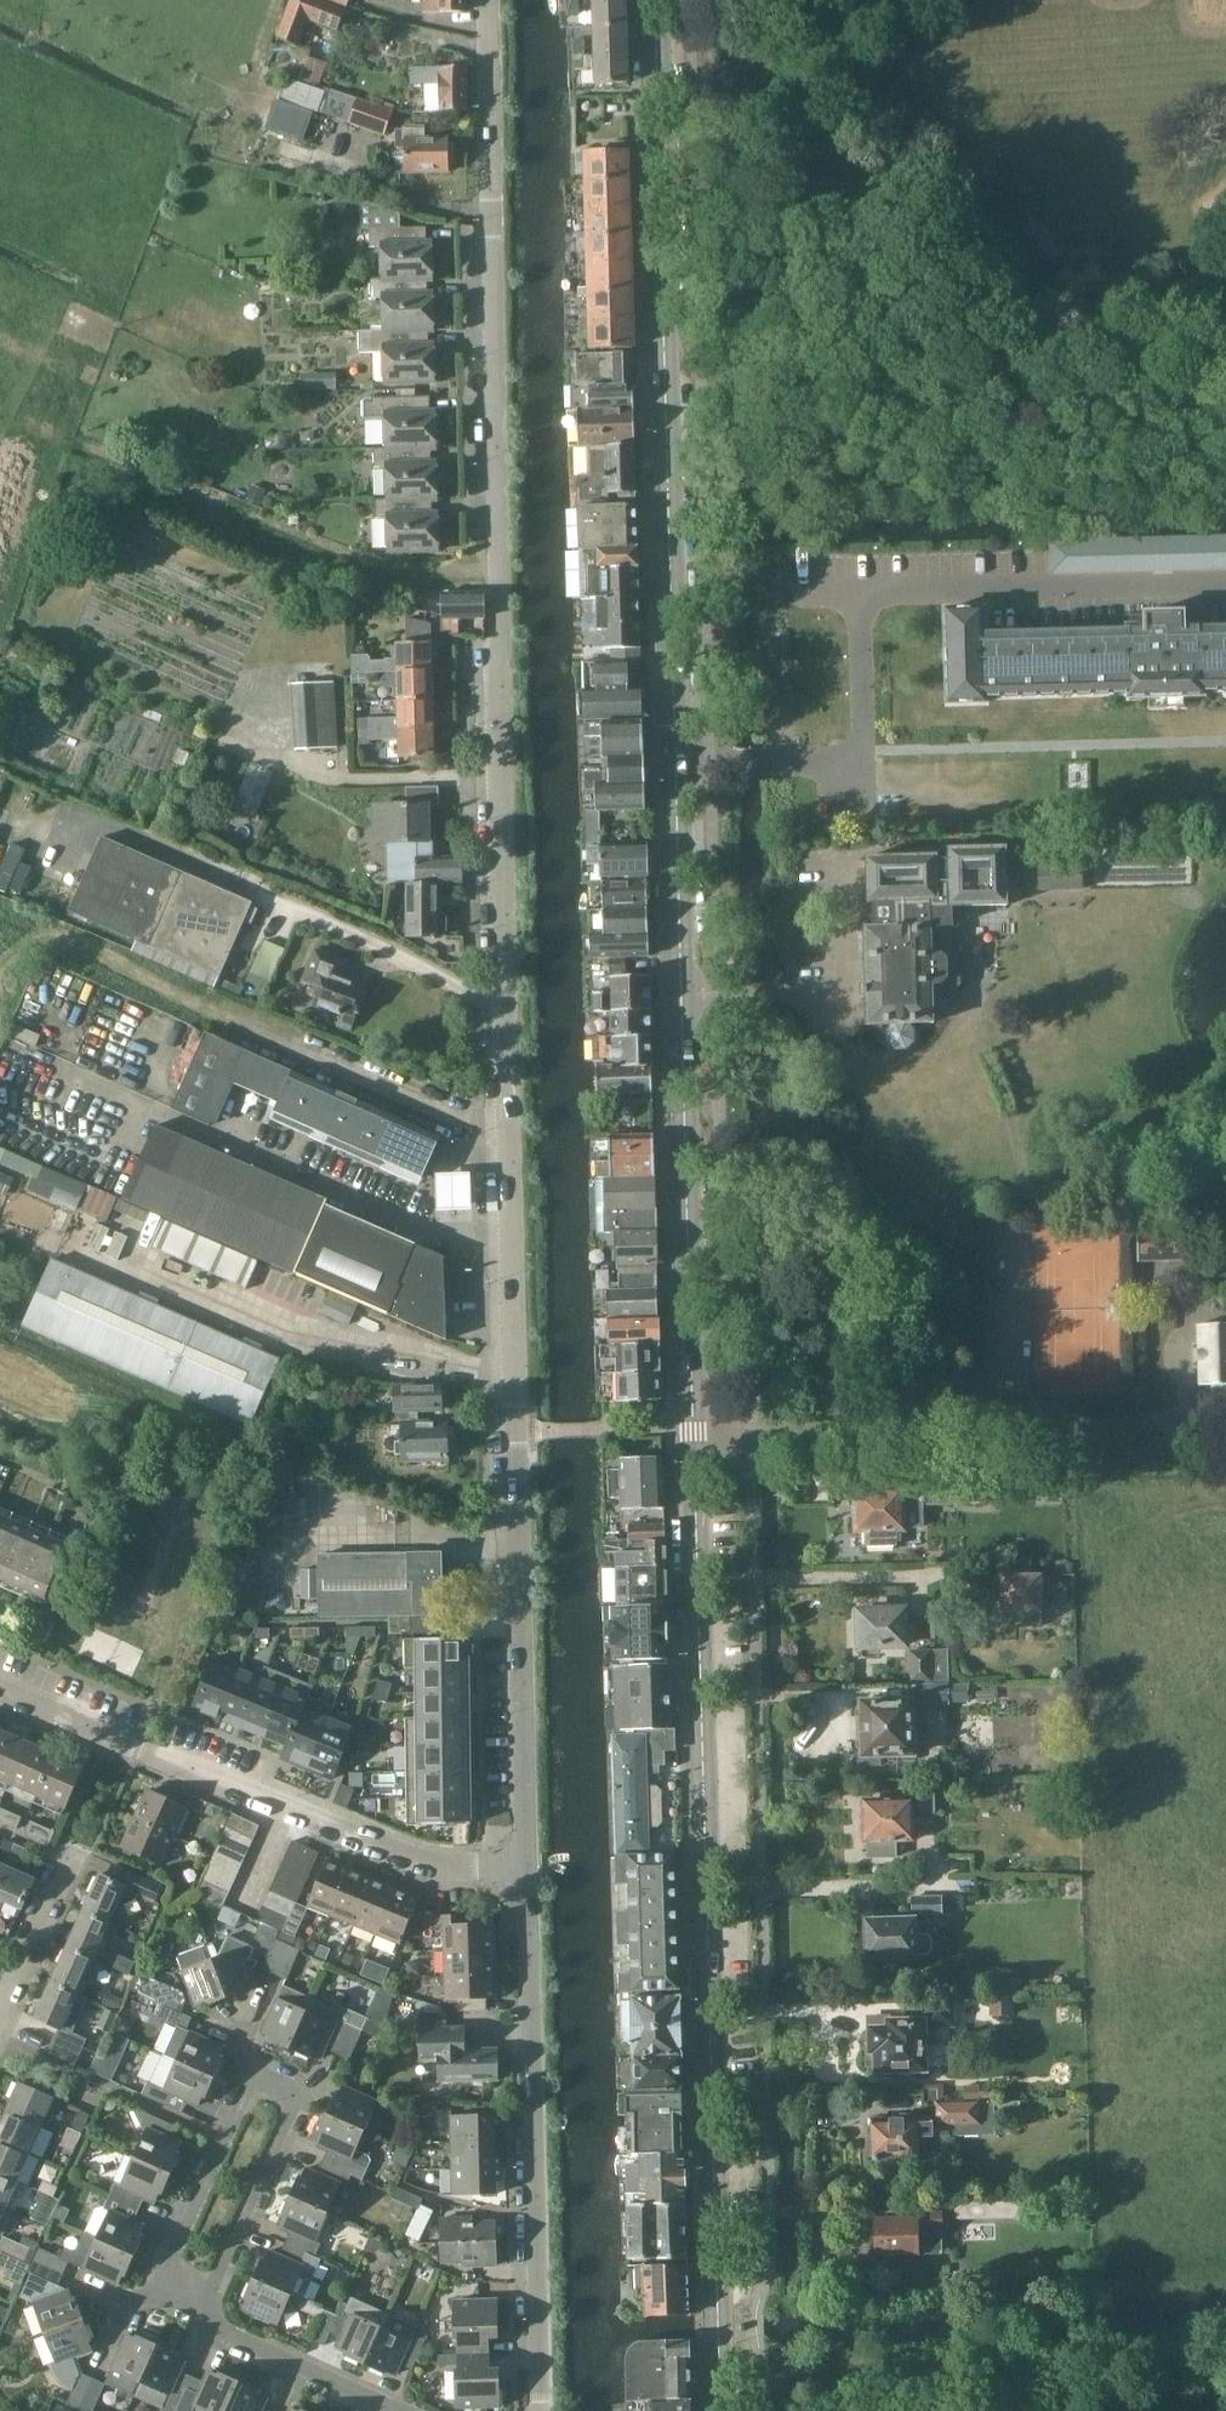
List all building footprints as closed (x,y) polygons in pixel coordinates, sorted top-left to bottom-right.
[(345,11),(317,0),(291,0),(277,37),(297,46),(307,19),(337,31),(345,11)] [(465,0),(426,0),(426,12),(465,11),(465,0)] [(582,13),(582,0),(568,0),(568,13),(582,13)] [(627,23),(626,0),(593,0),(594,25),(627,23)] [(594,53),(628,51),(627,23),(594,25),(594,53)] [(574,53),(587,53),(586,37),(574,37),(574,53)] [(595,82),(628,81),(628,51),(594,53),(595,82)] [(575,69),(587,69),(587,53),(574,53),(575,69)] [(469,111),(467,68),(411,70),(411,83),(425,83),(426,112),(441,112),(469,111)] [(285,77),(278,98),(315,111),(318,112),(325,91),(285,77)] [(278,98),(267,130),(304,143),(315,111),(278,98)] [(350,119),(349,123),(384,136),(385,134),(393,111),(358,98),(358,99),(350,119)] [(423,140),(423,127),(395,128),(396,145),(404,145),(404,174),(449,173),(449,167),(454,167),(454,155),(448,155),(448,139),(423,140)] [(624,148),(624,140),(608,141),(608,149),(586,149),(586,152),(577,153),(577,161),(586,161),(587,178),(628,177),(627,148),(624,148)] [(580,207),(628,205),(628,184),(628,177),(587,178),(587,195),(579,195),(580,207)] [(400,229),(400,215),(360,201),(361,230),(369,230),(369,249),(381,248),(382,280),(433,278),(432,244),(426,244),(426,228),(400,229)] [(629,232),(628,214),(628,205),(580,207),(580,218),(588,218),(588,229),(574,230),(574,234),(629,232)] [(630,261),(629,232),(574,234),(573,234),(573,240),(578,239),(578,251),(580,251),(580,263),(630,261)] [(630,287),(630,261),(580,263),(581,273),(589,273),(589,289),(630,287)] [(428,295),(427,280),(433,280),(433,278),(382,280),(370,280),(370,299),(382,299),(383,331),(434,329),(434,295),(428,295)] [(582,318),(631,315),(630,287),(589,289),(590,306),(581,306),(582,318)] [(632,346),(631,315),(582,318),(582,329),(590,329),(590,341),(581,341),(581,347),(632,346)] [(429,346),(429,331),(434,331),(434,329),(383,331),(359,332),(359,354),(383,353),(384,384),(436,383),(435,345),(429,346)] [(576,386),(632,385),(631,351),(575,353),(576,386)] [(317,373),(318,390),(337,390),(336,372),(317,373)] [(633,407),(632,385),(576,386),(572,386),(573,408),(633,407)] [(430,412),(430,397),(366,398),(361,402),(361,418),(366,421),(385,421),(386,449),(437,447),(436,412),(430,412)] [(577,445),(589,445),(634,443),(633,407),(573,408),(574,445),(577,445)] [(268,449),(271,451),(284,450),(288,445),(288,441),(286,438),(283,436),(270,437),(267,438),(266,441),(265,446),(268,449)] [(579,507),(635,504),(634,472),(634,443),(589,445),(589,476),(578,476),(576,476),(577,507),(579,507)] [(431,463),(431,449),(437,449),(437,447),(386,449),(374,449),(374,468),(386,467),(387,500),(438,498),(437,463),(431,463)] [(260,505),(266,491),(252,484),(246,499),(260,505)] [(433,514),(432,500),(438,500),(438,498),(387,500),(375,500),(375,519),(387,518),(388,551),(439,550),(438,514),(433,514)] [(580,548),(637,546),(635,504),(579,507),(577,507),(579,548),(580,548)] [(88,535),(91,537),(101,541),(108,522),(97,518),(96,517),(88,535)] [(1050,540),(1050,548),(1050,554),(1055,554),(1055,560),(1051,561),(1051,574),(1154,572),(1153,564),(1173,563),(1173,571),(1225,569),(1225,536),(1050,540)] [(581,570),(637,568),(637,546),(580,548),(579,548),(579,570),(581,570)] [(596,599),(638,597),(637,568),(581,570),(579,570),(580,599),(582,599),(596,598),(596,599)] [(443,619),(484,618),(484,594),(442,594),(443,619)] [(596,599),(591,602),(591,613),(597,616),(597,629),(602,629),(602,647),(612,646),(612,660),(640,660),(640,645),(639,627),(639,618),(638,597),(596,599)] [(945,609),(948,704),(987,702),(987,697),(1129,693),(1129,698),(1149,697),(1185,696),(1204,695),(1204,691),(1225,691),(1225,634),(1203,634),(1202,624),(1184,624),(1184,612),(1164,613),(1145,613),(1146,625),(1127,626),(1128,636),(985,640),(985,634),(985,628),(986,626),(986,608),(945,609)] [(405,644),(431,643),(430,623),(404,617),(405,644)] [(431,643),(405,644),(396,644),(397,662),(387,662),(387,663),(373,664),(373,658),(370,656),(352,656),(352,675),(369,674),(432,672),(431,643)] [(612,660),(585,661),(586,689),(587,718),(642,716),(641,687),(640,660),(612,660)] [(433,699),(432,672),(369,674),(370,684),(383,684),(384,688),(397,688),(398,700),(433,699)] [(294,748),(335,746),(331,680),(291,682),(294,748)] [(371,730),(434,728),(433,699),(398,700),(398,717),(388,717),(388,719),(371,720),(371,730)] [(643,754),(642,721),(586,723),(584,723),(584,730),(586,730),(592,729),(592,735),(602,735),(602,756),(609,756),(643,754)] [(435,757),(434,728),(371,730),(371,740),(399,739),(399,758),(435,757)] [(371,730),(359,730),(359,744),(372,744),(371,740),(371,730)] [(609,756),(609,771),(609,783),(644,781),(643,754),(609,756)] [(255,817),(274,771),(251,762),(232,807),(255,817)] [(595,790),(595,810),(599,810),(645,808),(644,781),(609,783),(609,771),(587,771),(586,771),(586,790),(588,790),(595,790)] [(429,859),(429,842),(428,806),(438,806),(437,788),(406,789),(406,806),(375,807),(376,843),(394,843),(395,882),(387,883),(387,884),(408,884),(415,884),(437,884),(460,883),(460,859),(429,859)] [(589,846),(601,845),(599,810),(595,810),(588,810),(586,810),(587,846),(589,846)] [(213,986),(251,904),(102,837),(68,911),(136,941),(132,951),(213,986)] [(601,875),(646,874),(646,843),(601,845),(601,875)] [(1008,904),(1007,847),(951,848),(952,859),(940,859),(939,855),(868,857),(869,902),(874,901),(875,926),(865,926),(866,976),(867,999),(868,1034),(886,1033),(888,1040),(896,1043),(905,1043),(912,1039),(913,1033),(932,1032),(931,995),(950,994),(962,983),(962,951),(951,941),(933,941),(932,925),(953,925),(952,905),(1008,904)] [(1041,890),(1086,889),(1085,866),(1040,867),(1041,890)] [(604,905),(647,903),(647,879),(603,880),(604,905)] [(408,936),(437,936),(437,884),(415,884),(408,884),(408,936)] [(604,933),(648,931),(647,907),(603,909),(604,933)] [(593,957),(649,955),(648,931),(604,933),(592,933),(589,933),(590,957),(593,957)] [(270,982),(285,949),(264,940),(249,973),(270,982)] [(350,1030),(366,989),(340,978),(346,963),(316,952),(304,980),(318,986),(311,1004),(339,1016),(336,1024),(350,1030)] [(611,973),(627,972),(626,958),(610,959),(611,973)] [(594,1012),(610,1012),(650,1011),(649,974),(610,975),(610,992),(594,993),(594,1012)] [(611,1035),(651,1034),(650,1011),(610,1012),(611,1035)] [(205,1034),(172,1109),(208,1126),(229,1082),(277,1104),(269,1121),(409,1184),(425,1150),(429,1152),(435,1138),(205,1034)] [(592,1061),(595,1061),(596,1061),(651,1059),(651,1034),(611,1035),(595,1035),(592,1035),(592,1061)] [(612,1092),(652,1090),(651,1059),(596,1061),(595,1061),(596,1092),(597,1092),(612,1092)] [(154,1125),(121,1199),(293,1275),(388,1316),(446,1341),(447,1339),(446,1338),(445,1287),(444,1260),(445,1257),(417,1244),(326,1201),(154,1125)] [(655,1177),(653,1132),(609,1134),(610,1159),(597,1160),(597,1175),(611,1175),(610,1178),(655,1177)] [(0,1162),(0,1163),(32,1177),(27,1189),(76,1211),(87,1184),(6,1150),(0,1162)] [(476,1173),(439,1173),(439,1210),(477,1210),(476,1173)] [(599,1238),(608,1237),(657,1235),(655,1177),(610,1178),(597,1179),(599,1238)] [(107,1220),(117,1197),(92,1186),(82,1209),(107,1220)] [(437,1192),(421,1191),(420,1220),(436,1220),(437,1192)] [(161,1219),(147,1250),(149,1251),(149,1250),(150,1251),(245,1293),(244,1293),(246,1294),(247,1291),(248,1289),(260,1263),(258,1262),(258,1263),(162,1221),(162,1220),(161,1219)] [(100,1253),(110,1228),(98,1223),(88,1247),(100,1253)] [(1181,1226),(1137,1227),(1138,1262),(1140,1262),(1182,1260),(1182,1258),(1182,1255),(1182,1242),(1181,1226)] [(118,1261),(128,1236),(116,1231),(106,1255),(118,1261)] [(658,1266),(657,1235),(608,1237),(608,1245),(617,1245),(617,1267),(658,1266)] [(250,1426),(279,1359),(53,1258),(23,1325),(250,1426)] [(606,1309),(657,1308),(656,1273),(618,1275),(618,1281),(607,1282),(607,1288),(605,1288),(606,1309)] [(1124,1297),(1107,1297),(1107,1321),(1124,1321),(1124,1297)] [(328,1298),(322,1313),(349,1326),(350,1325),(356,1311),(328,1298)] [(608,1344),(657,1342),(659,1342),(657,1308),(606,1309),(606,1316),(607,1317),(608,1344)] [(1200,1322),(1202,1381),(1225,1381),(1225,1321),(1200,1322)] [(658,1370),(657,1342),(608,1344),(601,1344),(602,1358),(616,1357),(617,1372),(658,1370)] [(618,1400),(659,1396),(658,1370),(617,1372),(618,1400)] [(419,1424),(418,1410),(443,1410),(442,1387),(394,1388),(394,1410),(410,1410),(410,1424),(400,1424),(401,1458),(449,1458),(448,1423),(419,1424)] [(664,1506),(662,1455),(621,1457),(621,1468),(609,1468),(610,1496),(622,1495),(622,1508),(664,1506)] [(858,1491),(856,1493),(857,1524),(858,1526),(859,1527),(860,1528),(865,1528),(865,1545),(898,1544),(897,1527),(902,1527),(904,1523),(904,1509),(922,1508),(922,1505),(979,1503),(978,1474),(992,1474),(992,1473),(965,1474),(921,1475),(922,1492),(918,1493),(903,1493),(899,1489),(889,1489),(889,1484),(871,1484),(871,1489),(863,1489),(859,1490),(858,1491)] [(11,1519),(0,1514),(0,1545),(11,1519)] [(30,1527),(11,1519),(0,1545),(0,1577),(6,1579),(30,1527)] [(620,1533),(608,1533),(608,1549),(614,1549),(614,1551),(615,1566),(619,1566),(626,1566),(666,1564),(665,1522),(628,1524),(629,1535),(620,1535),(620,1533)] [(25,1588),(48,1535),(30,1527),(6,1579),(25,1588)] [(43,1604),(69,1544),(48,1535),(25,1588),(22,1595),(43,1604)] [(413,1615),(439,1614),(441,1614),(440,1553),(319,1555),(320,1616),(413,1615)] [(619,1566),(615,1566),(616,1602),(625,1602),(668,1600),(666,1564),(626,1566),(619,1566)] [(319,1598),(318,1569),(302,1570),(302,1598),(319,1598)] [(1041,1625),(1041,1596),(1049,1596),(1048,1573),(994,1574),(994,1598),(1002,1597),(1002,1613),(1029,1612),(1029,1625),(1041,1625)] [(666,1604),(616,1606),(616,1621),(617,1633),(668,1632),(669,1632),(668,1628),(668,1620),(667,1620),(666,1604)] [(892,1611),(892,1606),(873,1607),(873,1611),(860,1611),(861,1645),(907,1644),(906,1610),(892,1611)] [(413,1633),(440,1633),(439,1614),(413,1615),(413,1633)] [(411,1616),(401,1616),(401,1631),(411,1630),(411,1616)] [(219,1617),(213,1631),(223,1634),(228,1621),(219,1617)] [(361,1627),(346,1627),(346,1637),(362,1637),(361,1627)] [(376,1627),(361,1627),(362,1637),(376,1637),(376,1627)] [(271,1628),(256,1628),(256,1638),(271,1638),(271,1628)] [(305,1628),(290,1628),(290,1638),(305,1638),(305,1628)] [(320,1628),(305,1628),(305,1638),(320,1637),(320,1628)] [(668,1632),(617,1633),(618,1660),(668,1659),(667,1644),(669,1644),(669,1632),(668,1632)] [(417,1639),(405,1639),(406,1668),(417,1668),(417,1666),(469,1665),(469,1656),(472,1656),(472,1642),(469,1642),(469,1639),(445,1639),(417,1639)] [(948,1649),(931,1650),(932,1680),(949,1680),(948,1649)] [(912,1681),(932,1680),(931,1650),(911,1650),(912,1681)] [(213,1658),(197,1699),(207,1703),(203,1714),(219,1720),(223,1709),(240,1669),(213,1658)] [(651,1663),(617,1665),(619,1729),(672,1728),(672,1727),(669,1663),(651,1663)] [(469,1665),(417,1666),(417,1668),(417,1691),(470,1690),(473,1690),(472,1676),(470,1676),(469,1665)] [(262,1677),(245,1718),(268,1728),(289,1676),(265,1666),(261,1677),(262,1677)] [(240,1669),(223,1709),(245,1718),(262,1677),(261,1677),(240,1669)] [(289,1676),(268,1728),(290,1737),(291,1737),(308,1696),(309,1697),(313,1686),(289,1676)] [(379,1680),(376,1689),(390,1693),(393,1684),(379,1680)] [(861,1763),(882,1763),(881,1754),(916,1753),(915,1734),(931,1734),(930,1703),(951,1702),(951,1699),(970,1699),(970,1682),(951,1682),(913,1683),(913,1700),(863,1701),(863,1705),(858,1708),(858,1715),(863,1720),(864,1735),(858,1739),(859,1746),(860,1747),(861,1763)] [(998,1691),(998,1684),(982,1684),(982,1691),(977,1691),(977,1699),(997,1699),(998,1691)] [(376,1689),(373,1699),(388,1703),(390,1693),(376,1689)] [(470,1690),(417,1691),(418,1718),(470,1717),(470,1708),(473,1708),(473,1694),(470,1694),(470,1690)] [(290,1737),(286,1747),(297,1752),(292,1762),(307,1768),(328,1717),(329,1717),(334,1707),(309,1697),(308,1696),(291,1737),(290,1737)] [(328,1717),(307,1768),(322,1774),(326,1764),(337,1768),(354,1727),(329,1717),(328,1717)] [(418,1718),(406,1718),(406,1745),(470,1744),(470,1742),(473,1742),(473,1729),(470,1729),(470,1719),(470,1717),(418,1718)] [(617,1737),(614,1737),(617,1854),(649,1853),(648,1824),(657,1824),(661,1818),(660,1790),(657,1785),(647,1785),(647,1771),(656,1770),(655,1764),(655,1762),(661,1762),(661,1750),(665,1750),(672,1749),(672,1728),(619,1729),(616,1730),(617,1737)] [(27,1741),(0,1729),(0,1779),(9,1783),(27,1741)] [(363,1731),(359,1740),(373,1746),(377,1737),(363,1731)] [(359,1740),(355,1749),(369,1755),(373,1746),(359,1740)] [(39,1796),(57,1754),(27,1741),(9,1783),(39,1796)] [(470,1744),(406,1745),(406,1771),(471,1771),(471,1760),(473,1760),(473,1746),(470,1747),(470,1744)] [(65,1807),(83,1766),(57,1754),(39,1796),(65,1807)] [(471,1771),(406,1771),(407,1798),(471,1797),(471,1795),(474,1795),(474,1781),(471,1781),(471,1771)] [(921,1811),(936,1810),(935,1783),(921,1783),(921,1811)] [(341,1784),(338,1793),(351,1798),(355,1789),(341,1784)] [(174,1836),(187,1808),(148,1790),(135,1818),(174,1836)] [(338,1793),(334,1802),(348,1808),(351,1798),(338,1793)] [(471,1797),(407,1798),(407,1825),(419,1825),(471,1824),(471,1821),(474,1821),(474,1807),(471,1807),(471,1798),(471,1797)] [(867,1860),(897,1860),(896,1838),(910,1838),(913,1834),(912,1803),(909,1799),(869,1800),(866,1805),(867,1860)] [(10,1812),(0,1807),(0,1821),(5,1823),(10,1812)] [(17,1828),(22,1817),(10,1812),(5,1823),(17,1828)] [(253,1838),(259,1826),(232,1813),(227,1826),(253,1838)] [(161,1864),(174,1836),(135,1818),(122,1847),(161,1864)] [(38,1838),(43,1826),(31,1821),(26,1832),(38,1838)] [(49,1843),(55,1831),(43,1826),(38,1838),(49,1843)] [(247,1852),(253,1838),(227,1826),(220,1840),(247,1852)] [(240,1866),(247,1852),(220,1840),(214,1854),(240,1866)] [(312,1865),(318,1853),(292,1841),(286,1854),(312,1865)] [(19,1863),(26,1848),(15,1843),(9,1858),(19,1863)] [(649,1853),(617,1854),(622,1988),(679,1987),(675,1852),(649,1853)] [(235,1879),(240,1866),(214,1854),(208,1866),(235,1879)] [(306,1878),(312,1865),(286,1854),(280,1867),(306,1878)] [(330,1915),(349,1868),(326,1859),(307,1905),(330,1915)] [(8,1867),(0,1863),(0,1886),(8,1867)] [(163,1886),(114,1864),(107,1879),(99,1875),(83,1911),(110,1923),(115,1926),(124,1906),(119,1903),(125,1891),(155,1904),(163,1886)] [(229,1891),(235,1879),(208,1866),(203,1879),(229,1891)] [(35,1879),(8,1867),(0,1886),(0,1899),(22,1908),(35,1879)] [(300,1891),(306,1878),(280,1867),(274,1879),(300,1891)] [(353,1924),(373,1878),(349,1868),(330,1915),(353,1924)] [(377,1934),(396,1887),(373,1878),(353,1924),(377,1934)] [(223,1905),(229,1891),(203,1879),(196,1893),(223,1905)] [(294,1904),(300,1891),(274,1879),(268,1892),(294,1904)] [(400,1943),(419,1896),(396,1887),(377,1934),(400,1943)] [(289,1917),(294,1904),(268,1892),(262,1905),(289,1917)] [(910,1916),(941,1916),(941,1896),(910,1897),(910,1916)] [(282,1931),(283,1930),(289,1917),(262,1905),(256,1919),(279,1930),(282,1931)] [(99,1960),(108,1941),(103,1939),(110,1923),(83,1911),(67,1946),(94,1958),(99,1960)] [(461,1923),(461,1914),(444,1914),(445,1948),(496,1948),(495,1922),(461,1923)] [(274,1973),(288,1943),(276,1938),(279,1930),(256,1919),(254,1925),(260,1945),(270,1949),(262,1968),(274,1973)] [(919,1934),(919,1920),(868,1921),(869,1957),(873,1956),(873,1961),(911,1960),(910,1956),(926,1955),(931,1949),(931,1938),(927,1934),(919,1934)] [(282,1931),(279,1930),(276,1938),(288,1943),(292,1945),(296,1936),(283,1930),(282,1931)] [(227,1997),(247,1990),(246,1987),(256,1983),(248,1962),(255,1947),(228,1934),(217,1958),(213,1960),(227,1997)] [(286,1979),(300,1948),(292,1945),(288,1943),(274,1973),(286,1979)] [(329,1964),(335,1948),(322,1943),(316,1958),(329,1964)] [(206,2005),(227,1997),(213,1960),(207,1944),(177,1956),(183,1971),(196,2006),(205,2002),(206,2005)] [(83,1996),(92,1977),(87,1974),(94,1958),(67,1946),(51,1982),(78,1994),(83,1996)] [(446,1973),(496,1973),(496,1948),(445,1948),(446,1973)] [(129,1975),(134,1962),(115,1954),(110,1966),(129,1975)] [(378,1965),(372,1978),(384,1983),(389,1970),(378,1965)] [(180,2013),(186,2000),(183,1992),(138,1971),(130,1990),(162,2005),(180,2013)] [(487,2009),(487,1998),(497,1998),(496,1973),(446,1973),(446,1999),(458,1998),(458,2010),(487,2009)] [(80,2053),(85,2041),(67,2032),(76,2012),(71,2010),(78,1994),(51,1982),(35,2018),(37,2019),(31,2032),(80,2053)] [(290,2049),(313,1997),(284,1984),(262,2033),(271,2037),(270,2040),(290,2049)] [(107,1990),(102,2002),(119,2010),(124,1998),(107,1990)] [(414,2017),(419,1998),(397,1992),(392,2010),(414,2017)] [(1011,2016),(1010,1994),(953,1995),(954,2002),(924,2003),(924,2017),(907,2018),(907,2021),(890,2022),(889,2018),(880,2018),(880,2029),(872,2029),(872,2045),(867,2045),(868,2065),(877,2065),(877,2071),(925,2070),(925,2045),(937,2045),(937,2027),(955,2027),(955,2002),(989,2001),(989,2016),(1011,2016)] [(680,2057),(679,1995),(632,1996),(633,2029),(623,2029),(623,2045),(634,2044),(635,2083),(681,2082),(680,2057)] [(332,2006),(313,1997),(290,2049),(310,2058),(311,2055),(320,2059),(325,2049),(337,2054),(350,2025),(362,2030),(386,2041),(389,2025),(368,2015),(368,2017),(334,2002),(332,2006)] [(441,2011),(441,2004),(420,1998),(420,2012),(417,2012),(418,2061),(437,2061),(437,2080),(498,2080),(498,2048),(465,2049),(465,2044),(465,2028),(448,2029),(446,2029),(446,2011),(441,2011)] [(214,2078),(223,2058),(220,2057),(224,2047),(186,2030),(192,2018),(180,2013),(162,2005),(157,2017),(177,2026),(164,2055),(214,2078)] [(128,2017),(120,2014),(114,2029),(128,2035),(131,2027),(128,2017)] [(350,2025),(337,2054),(349,2060),(362,2030),(350,2025)] [(109,2080),(118,2058),(102,2051),(97,2061),(93,2060),(88,2071),(109,2080)] [(205,2098),(214,2078),(164,2055),(151,2083),(148,2081),(142,2095),(182,2113),(187,2101),(198,2106),(202,2096),(205,2098)] [(42,2125),(54,2097),(19,2081),(6,2109),(42,2125)] [(987,2083),(963,2084),(963,2100),(980,2100),(988,2099),(987,2083)] [(377,2102),(343,2087),(339,2096),(336,2095),(328,2113),(365,2129),(377,2102)] [(629,2153),(639,2152),(683,2151),(681,2087),(627,2088),(629,2153)] [(107,2096),(103,2106),(108,2110),(114,2107),(117,2101),(107,2096)] [(894,2157),(917,2157),(935,2157),(934,2134),(947,2133),(947,2122),(981,2122),(980,2100),(963,2100),(938,2100),(938,2113),(901,2113),(901,2118),(873,2118),(873,2157),(877,2157),(877,2169),(894,2169),(894,2157)] [(172,2170),(180,2154),(177,2153),(181,2143),(170,2139),(176,2127),(134,2108),(133,2110),(141,2126),(147,2129),(136,2154),(172,2170)] [(42,2125),(6,2109),(0,2123),(0,2139),(29,2152),(42,2125)] [(77,2141),(90,2113),(80,2109),(72,2128),(68,2126),(64,2135),(77,2141)] [(363,2180),(368,2167),(351,2160),(365,2129),(328,2113),(318,2135),(321,2136),(317,2145),(328,2150),(322,2162),(352,2175),(363,2180)] [(452,2143),(495,2142),(494,2128),(500,2128),(500,2115),(451,2115),(452,2143)] [(415,2143),(430,2143),(430,2131),(415,2131),(415,2143)] [(73,2150),(77,2141),(64,2135),(60,2144),(73,2150)] [(29,2152),(0,2139),(0,2172),(17,2179),(29,2152)] [(495,2156),(495,2142),(452,2143),(452,2169),(501,2168),(501,2156),(495,2156)] [(685,2201),(684,2176),(683,2151),(639,2152),(639,2164),(624,2164),(625,2192),(640,2191),(640,2203),(685,2201)] [(162,2194),(172,2170),(136,2154),(121,2186),(115,2183),(109,2196),(139,2209),(144,2197),(155,2201),(159,2193),(162,2194)] [(352,2175),(322,2162),(317,2174),(306,2169),(302,2178),(299,2177),(290,2197),(327,2214),(340,2185),(346,2188),(352,2175)] [(453,2196),(496,2196),(495,2181),(501,2181),(501,2168),(452,2169),(453,2196)] [(17,2179),(0,2172),(0,2204),(5,2207),(17,2179)] [(53,2196),(57,2187),(44,2181),(40,2190),(53,2196)] [(418,2210),(422,2200),(397,2188),(392,2199),(418,2210)] [(47,2226),(59,2199),(53,2196),(40,2190),(36,2198),(39,2200),(30,2218),(47,2226)] [(133,2256),(142,2237),(140,2235),(144,2226),(133,2221),(139,2209),(109,2196),(104,2209),(110,2211),(97,2240),(117,2249),(133,2256)] [(315,2257),(321,2244),(315,2242),(327,2214),(290,2197),(281,2217),(284,2218),(280,2227),(291,2232),(285,2244),(315,2257)] [(628,2258),(687,2256),(685,2201),(640,2203),(626,2203),(626,2224),(628,2258)] [(963,2202),(963,2218),(994,2218),(993,2201),(963,2202)] [(878,2254),(917,2253),(917,2252),(941,2252),(941,2227),(942,2227),(941,2211),(917,2212),(917,2217),(875,2218),(875,2237),(871,2240),(872,2247),(878,2251),(878,2254)] [(465,2224),(465,2220),(442,2220),(443,2244),(496,2243),(495,2224),(465,2224)] [(413,2223),(407,2235),(421,2241),(426,2229),(413,2223)] [(133,2256),(117,2249),(97,2240),(83,2234),(74,2253),(64,2248),(60,2258),(39,2248),(28,2272),(30,2274),(19,2298),(33,2304),(45,2334),(82,2320),(74,2299),(72,2301),(68,2291),(57,2286),(68,2261),(84,2268),(84,2269),(118,2284),(122,2275),(124,2276),(133,2256)] [(38,2243),(23,2236),(19,2243),(2,2236),(0,2241),(0,2251),(28,2264),(38,2243)] [(496,2266),(496,2243),(443,2244),(443,2263),(474,2262),(474,2267),(496,2266)] [(315,2257),(285,2244),(280,2256),(269,2252),(265,2261),(262,2260),(253,2280),(290,2296),(303,2267),(309,2270),(315,2257)] [(28,2264),(0,2251),(0,2267),(6,2270),(4,2274),(20,2282),(28,2264)] [(689,2312),(687,2263),(636,2264),(637,2297),(646,2297),(646,2312),(689,2312)] [(290,2296),(253,2280),(244,2300),(247,2301),(243,2310),(277,2325),(286,2305),(320,2320),(311,2340),(324,2346),(330,2332),(336,2316),(290,2296)] [(387,2313),(352,2297),(348,2305),(342,2303),(336,2316),(330,2332),(341,2337),(337,2348),(346,2352),(345,2355),(365,2364),(387,2313)] [(489,2354),(488,2332),(498,2332),(497,2301),(453,2302),(454,2339),(457,2339),(458,2355),(489,2354)] [(9,2309),(0,2305),(0,2318),(4,2320),(9,2309)] [(412,2369),(425,2340),(415,2335),(418,2327),(387,2313),(365,2364),(385,2373),(386,2370),(395,2374),(400,2364),(412,2369)] [(72,2391),(80,2374),(74,2357),(91,2351),(87,2341),(90,2340),(82,2320),(45,2334),(56,2364),(48,2367),(51,2375),(54,2379),(57,2383),(62,2386),(66,2389),(72,2391)] [(135,2340),(126,2335),(111,2370),(105,2383),(133,2396),(156,2346),(137,2337),(135,2340)] [(631,2399),(650,2398),(690,2397),(689,2338),(648,2339),(641,2339),(637,2340),(633,2343),(630,2347),(628,2350),(627,2353),(627,2356),(629,2398),(630,2398),(631,2399)] [(192,2377),(180,2372),(185,2361),(175,2357),(176,2355),(156,2346),(133,2396),(162,2409),(162,2410),(177,2410),(192,2377)] [(489,2376),(489,2354),(458,2355),(458,2371),(455,2371),(456,2408),(500,2407),(499,2376),(489,2376)] [(209,2372),(204,2383),(192,2377),(177,2410),(192,2410),(194,2407),(204,2410),(226,2410),(239,2383),(219,2374),(218,2376),(209,2372)] [(104,2385),(80,2374),(72,2391),(64,2410),(92,2410),(104,2385)] [(262,2409),(267,2398),(258,2394),(259,2391),(239,2383),(226,2410),(267,2410),(262,2409)] [(690,2397),(650,2398),(650,2410),(691,2410),(690,2397)]
